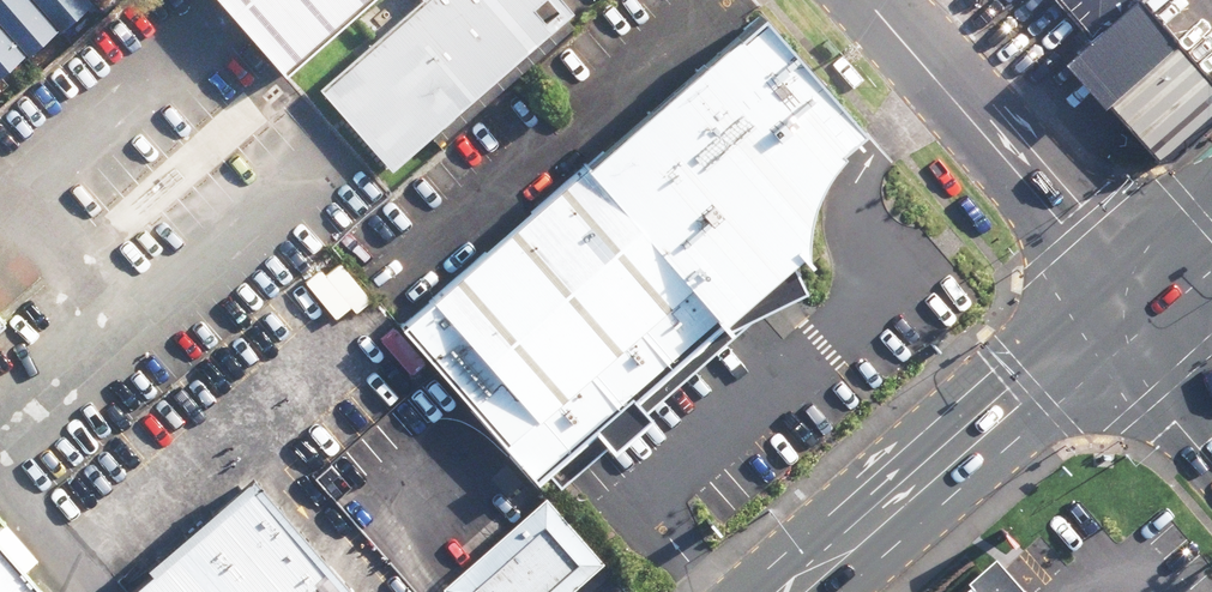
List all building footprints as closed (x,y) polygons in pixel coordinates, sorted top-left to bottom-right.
[(97,0),(0,0),(0,102),(106,11),(97,0)] [(288,85),(388,0),(215,0),(288,85)] [(536,0),(418,0),(308,94),(385,184),(563,32),(536,0)] [(1092,110),(1100,103),(1166,46),(1132,8),(1126,0),(1125,0),(1084,36),(1052,63),(1092,110)] [(1084,36),(1125,0),(1053,0),(1084,36)] [(854,112),(776,12),(395,338),(529,493),(814,237),(815,198),(825,156),(854,112)] [(1154,164),(1211,114),(1211,100),(1166,46),(1100,103),(1154,164)] [(247,488),(126,591),(337,591),(247,488)] [(528,515),(438,591),(583,591),(589,586),(528,515)] [(973,580),(959,591),(1035,591),(1006,562),(996,550),(968,575),(973,580)] [(0,569),(0,591),(19,591),(0,569)]
